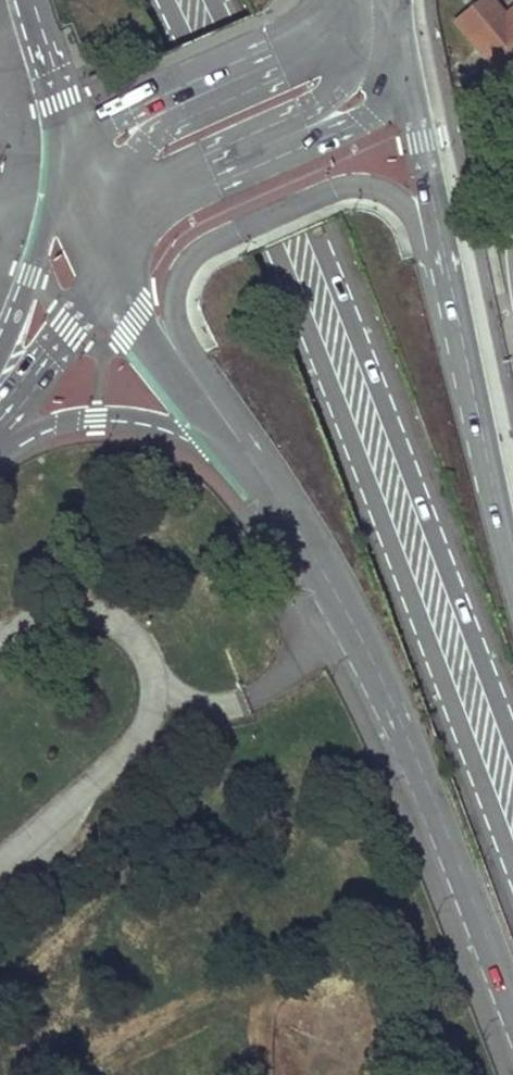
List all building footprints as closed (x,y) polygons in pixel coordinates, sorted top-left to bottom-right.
[(512,72),(512,8),(503,16),(491,0),(479,0),(455,19),(503,80),(512,72)]
